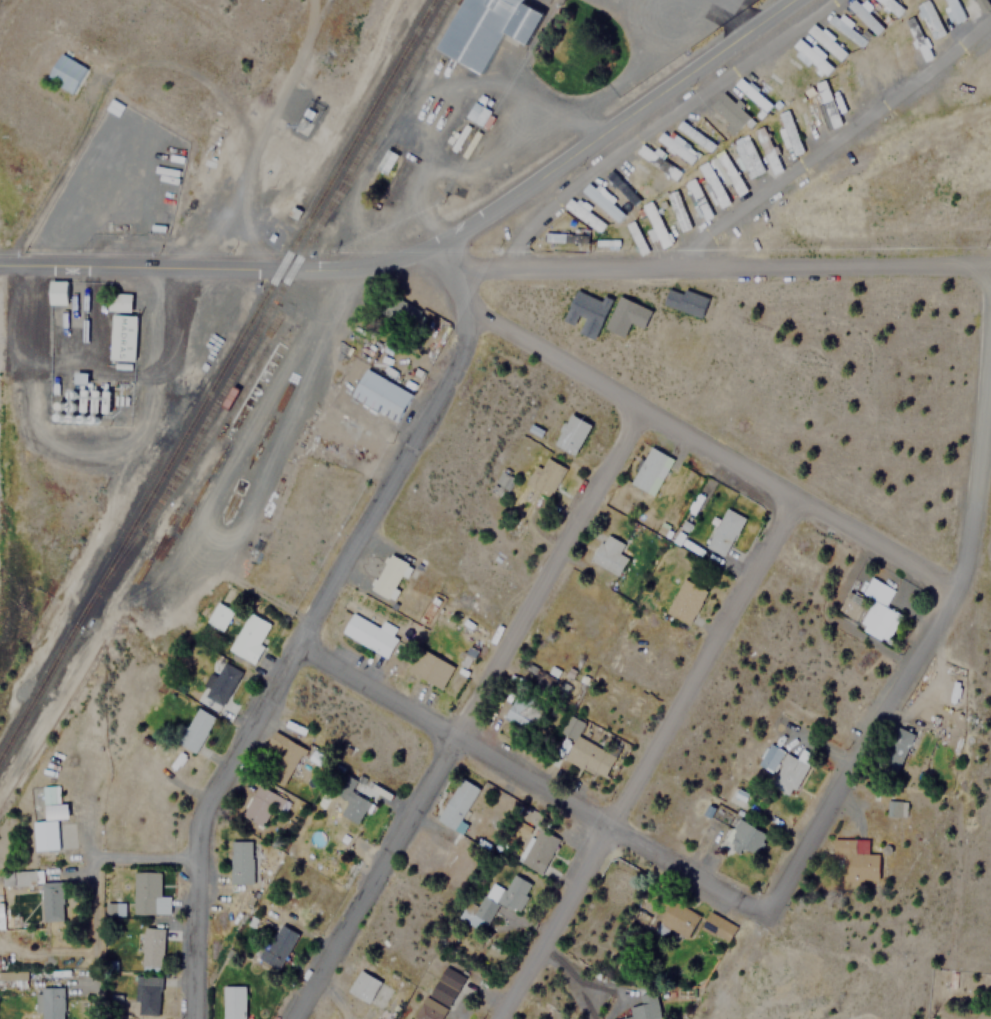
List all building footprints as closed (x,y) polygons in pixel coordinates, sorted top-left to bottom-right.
[(482,73),(502,32),(527,44),(542,12),(530,6),(533,0),(474,0),(447,55),(482,73)] [(855,0),(854,0),(848,7),(878,34),(885,26),(855,0)] [(888,7),(899,16),(905,10),(894,0),(888,7)] [(933,39),(945,33),(930,0),(928,0),(917,5),(933,39)] [(990,7),(990,6),(987,0),(974,0),(982,12),(990,7)] [(831,23),(862,47),(867,39),(851,27),(855,23),(840,11),(831,23)] [(848,52),(819,25),(811,34),(841,60),(848,52)] [(796,55),(811,67),(811,68),(824,78),(833,66),(824,59),(826,56),(804,38),(797,46),(801,49),(796,55)] [(71,93),(85,67),(59,53),(44,79),(71,93)] [(768,111),(774,103),(740,78),(734,86),(768,111)] [(828,131),(843,125),(826,80),(816,83),(824,103),(818,106),(828,131)] [(465,117),(481,125),(488,110),(472,102),(465,117)] [(785,148),(792,146),(795,155),(803,152),(790,109),(779,113),(784,128),(779,130),(785,148)] [(309,116),(301,112),(292,128),(303,134),(310,122),(307,121),(309,116)] [(676,125),(706,153),(712,147),(683,118),(676,125)] [(753,131),(765,156),(775,151),(763,126),(753,131)] [(763,171),(744,135),(730,142),(749,179),(763,171)] [(680,172),(642,143),(635,151),(674,181),(680,172)] [(375,167),(385,173),(396,155),(386,149),(375,167)] [(660,186),(628,159),(622,167),(653,193),(660,186)] [(719,208),(730,202),(704,161),(694,168),(719,208)] [(638,199),(610,170),(603,176),(632,205),(638,199)] [(683,181),(703,220),(711,215),(692,177),(683,181)] [(624,209),(590,180),(582,191),(615,219),(624,209)] [(691,227),(674,189),(663,194),(680,232),(691,227)] [(588,212),(591,207),(572,196),(564,208),(601,231),(606,223),(588,212)] [(672,244),(650,201),(639,207),(661,249),(672,244)] [(647,252),(633,219),(624,223),(639,256),(647,252)] [(48,304),(66,304),(66,281),(48,281),(48,304)] [(707,298),(669,285),(663,304),(700,317),(707,298)] [(593,339),(607,303),(574,291),(563,320),(573,324),(576,315),(583,317),(577,333),(593,339)] [(129,295),(108,293),(107,309),(128,311),(129,295)] [(411,327),(421,312),(394,294),(384,310),(411,327)] [(643,328),(650,309),(617,295),(603,329),(623,337),(629,322),(643,328)] [(133,360),(135,315),(110,314),(108,359),(133,360)] [(349,398),(397,421),(410,391),(363,369),(349,398)] [(77,383),(90,384),(90,373),(77,373),(77,383)] [(552,444),(574,455),(590,424),(568,413),(552,444)] [(626,480),(645,492),(668,457),(649,445),(626,480)] [(526,485),(549,498),(565,468),(542,456),(526,485)] [(505,498),(513,477),(500,472),(492,493),(505,498)] [(743,516),(723,506),(704,547),(724,556),(743,516)] [(618,553),(622,543),(602,533),(589,561),(618,576),(627,558),(618,553)] [(370,590),(394,599),(409,564),(385,554),(370,590)] [(665,614),(691,624),(705,588),(679,578),(665,614)] [(220,630),(232,609),(216,600),(204,620),(220,630)] [(857,627),(883,641),(897,613),(872,600),(857,627)] [(228,650),(252,662),(271,623),(246,611),(228,650)] [(340,633),(387,656),(396,636),(350,613),(340,633)] [(406,671),(441,688),(453,665),(418,647),(406,671)] [(201,693),(219,706),(241,673),(223,661),(201,693)] [(505,718),(527,731),(532,722),(523,717),(532,700),(519,693),(505,718)] [(215,717),(197,707),(176,742),(193,752),(215,717)] [(584,722),(569,716),(561,733),(576,740),(584,722)] [(286,786),(305,748),(273,732),(268,742),(275,745),(261,773),(286,786)] [(617,756),(577,737),(566,760),(607,778),(617,756)] [(800,749),(797,756),(767,743),(757,765),(775,773),(770,785),(793,796),(811,753),(800,749)] [(456,830),(477,787),(459,777),(437,820),(456,830)] [(272,807),(278,810),(284,798),(257,784),(240,816),(262,827),(272,807)] [(31,785),(31,817),(43,817),(43,804),(57,804),(57,785),(31,785)] [(353,824),(376,798),(361,785),(354,793),(351,792),(336,810),(353,824)] [(899,801),(887,801),(887,815),(899,815),(899,801)] [(47,806),(47,820),(70,819),(69,804),(47,806)] [(764,830),(736,817),(724,842),(752,855),(764,830)] [(32,819),(32,850),(56,850),(56,819),(32,819)] [(542,872),(557,837),(533,826),(517,862),(542,872)] [(866,838),(831,838),(831,857),(836,857),(836,879),(878,879),(878,852),(866,852),(866,838)] [(227,841),(229,883),(252,882),(249,840),(227,841)] [(0,871),(0,886),(13,886),(13,871),(0,871)] [(131,914),(168,914),(168,896),(158,896),(158,871),(131,871),(131,914)] [(520,913),(533,883),(511,874),(498,903),(520,913)] [(41,920),(62,920),(62,881),(41,881),(41,920)] [(699,917),(683,907),(668,929),(684,940),(699,917)] [(727,942),(736,925),(707,911),(698,928),(727,942)] [(276,969),(297,934),(276,921),(255,957),(276,969)] [(160,969),(161,927),(141,926),(140,969),(160,969)] [(445,966),(418,1018),(442,1018),(464,976),(445,966)] [(346,992),(367,1003),(380,981),(358,969),(346,992)] [(25,985),(25,971),(0,971),(0,986),(25,985)] [(133,1015),(158,1015),(158,975),(133,975),(133,1015)] [(243,985),(221,985),(221,1018),(244,1018),(243,985)] [(653,985),(635,989),(639,1009),(606,1017),(606,1018),(661,1018),(653,985)] [(39,1018),(62,1018),(62,987),(39,987),(39,1018)]
